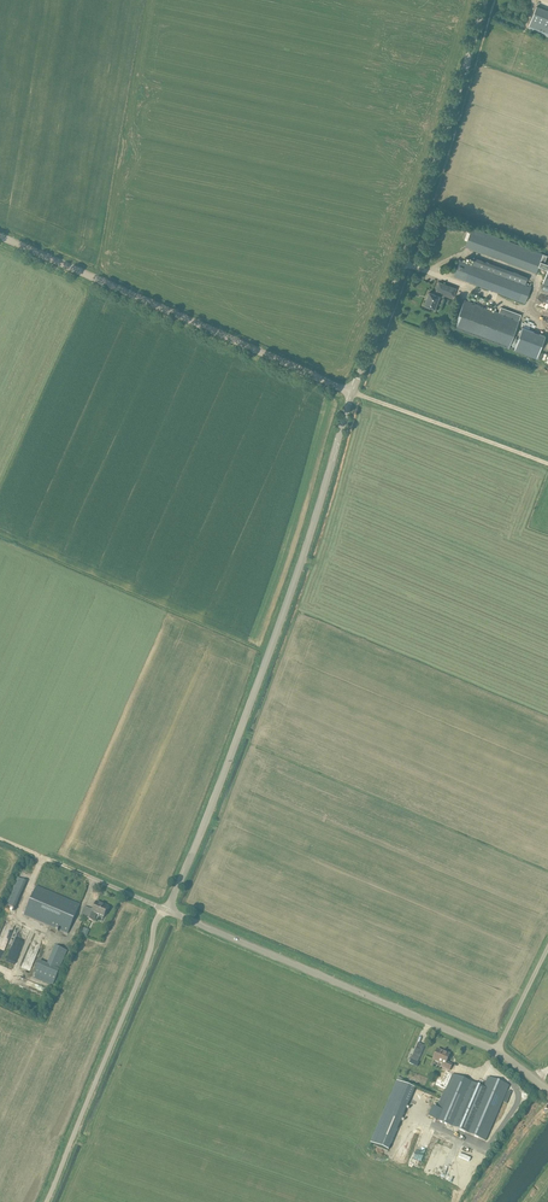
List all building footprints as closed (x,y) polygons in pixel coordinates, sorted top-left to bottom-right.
[(528,28),(547,35),(547,11),(537,6),(528,28)] [(465,246),(536,273),(539,266),(547,269),(543,282),(547,284),(547,256),(543,254),(474,228),(472,231),(471,230),(465,246)] [(481,260),(476,258),(473,265),(460,260),(455,276),(526,302),(532,286),(525,284),(528,277),(481,260)] [(456,288),(439,282),(436,289),(437,290),(435,294),(429,292),(425,304),(425,305),(425,306),(430,307),(430,306),(435,308),(440,296),(439,295),(441,291),(454,296),(456,288)] [(547,309),(547,303),(538,299),(536,305),(547,309)] [(499,313),(465,300),(455,328),(509,348),(521,315),(501,307),(499,313)] [(522,328),(518,340),(515,339),(513,345),(516,346),(514,351),(537,359),(546,336),(522,328)] [(27,882),(18,878),(7,905),(15,908),(27,882)] [(80,905),(37,886),(24,915),(68,933),(80,905)] [(89,909),(86,917),(90,919),(94,921),(97,914),(104,917),(108,907),(97,902),(96,903),(93,910),(90,909),(89,909)] [(90,930),(84,928),(81,934),(86,937),(90,930)] [(68,951),(56,946),(48,965),(39,961),(34,973),(37,974),(35,979),(53,986),(68,951)] [(24,960),(22,966),(30,970),(33,965),(24,960)] [(450,1055),(437,1049),(433,1060),(443,1064),(441,1067),(450,1070),(452,1065),(449,1064),(448,1064),(446,1063),(450,1055)] [(445,1089),(437,1108),(445,1111),(440,1122),(465,1132),(486,1141),(507,1091),(509,1086),(488,1077),(486,1083),(485,1085),(478,1083),(477,1085),(447,1072),(441,1087),(445,1089)] [(389,1099),(383,1113),(401,1121),(407,1107),(389,1099)] [(401,1121),(383,1113),(370,1142),(389,1150),(401,1121)] [(420,1139),(415,1157),(423,1159),(428,1141),(420,1139)]
